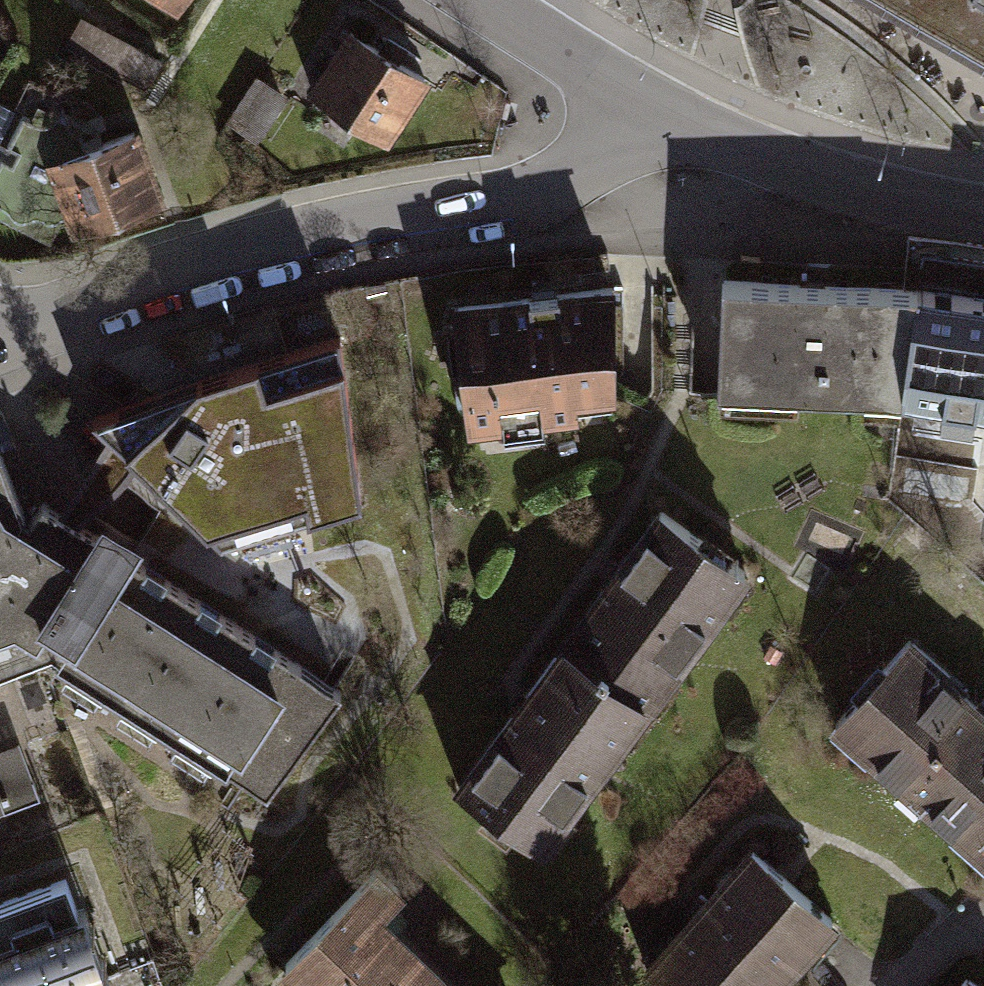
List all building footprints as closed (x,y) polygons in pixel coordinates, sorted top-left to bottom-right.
[(983,56),(983,0),(887,0),(983,56)] [(156,78),(169,46),(98,19),(86,51),(156,78)] [(416,77),(343,31),(303,91),(376,138),(416,77)] [(64,217),(43,161),(78,148),(72,132),(46,119),(41,127),(13,113),(0,139),(0,145),(8,150),(2,161),(0,160),(0,209),(25,222),(30,213),(49,223),(64,217)] [(78,148),(43,161),(64,217),(68,229),(150,199),(125,131),(78,148)] [(718,392),(902,400),(919,289),(723,281),(718,392)] [(603,286),(445,306),(460,425),(566,412),(563,395),(603,390),(603,286)] [(902,400),(950,407),(951,401),(949,401),(953,376),(977,380),(973,410),(983,412),(983,299),(919,289),(902,400)] [(187,377),(83,417),(211,543),(352,500),(331,332),(187,377)] [(41,654),(47,658),(44,662),(254,796),(331,690),(265,647),(261,654),(243,642),(246,636),(211,613),(207,619),(188,607),(192,601),(156,577),(152,584),(133,572),(137,566),(119,554),(122,550),(89,529),(86,534),(34,500),(22,519),(15,514),(15,513),(0,472),(0,670),(41,654)] [(554,646),(633,702),(637,705),(734,571),(652,511),(554,646)] [(907,603),(829,704),(983,825),(983,663),(907,603)] [(611,733),(633,702),(554,646),(451,787),(531,845),(612,734),(611,733)] [(0,743),(0,808),(31,796),(9,739),(0,743)] [(638,968),(660,985),(765,985),(825,917),(744,847),(638,968)] [(368,868),(276,963),(300,985),(420,985),(355,924),(389,889),(368,868)] [(67,910),(56,878),(0,899),(0,985),(96,985),(93,977),(99,975),(74,908),(67,910)] [(957,976),(950,985),(972,985),(957,976)]
